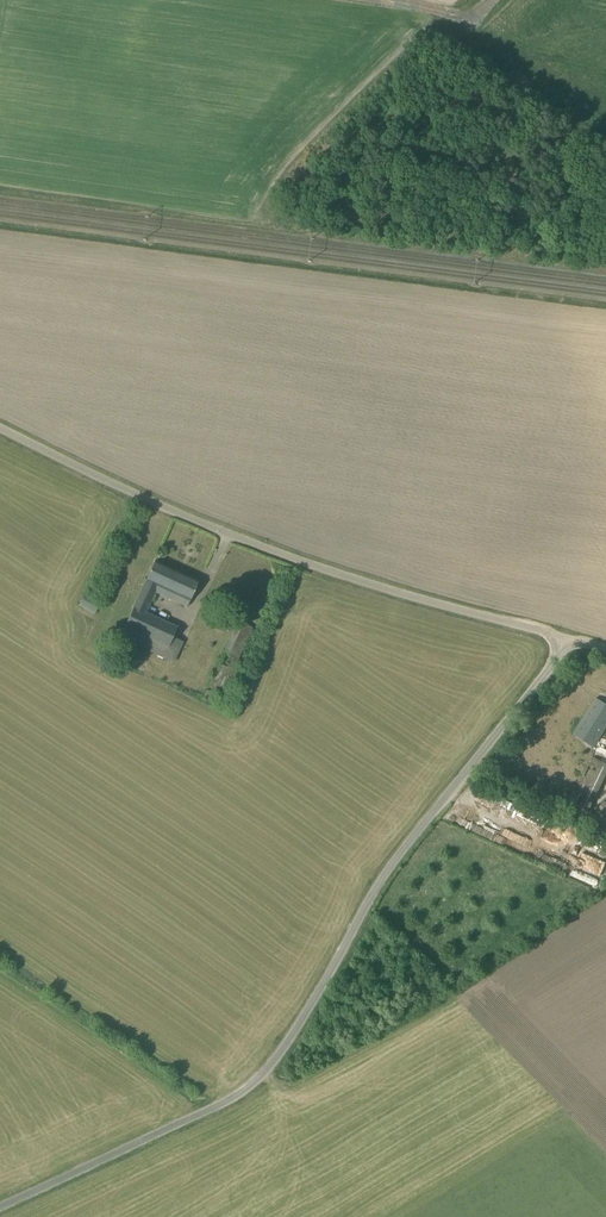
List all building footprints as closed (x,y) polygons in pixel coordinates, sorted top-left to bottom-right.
[(187,608),(199,582),(154,561),(146,581),(120,638),(174,663),(184,642),(174,638),(179,627),(146,613),(155,594),(170,600),(187,608)] [(95,615),(101,602),(85,593),(78,606),(95,615)] [(210,625),(223,631),(230,618),(216,611),(210,625)] [(226,695),(241,661),(239,660),(252,628),(237,621),(223,653),(230,656),(225,666),(219,664),(208,686),(226,695)] [(205,698),(204,701),(208,703),(210,700),(211,701),(214,693),(207,690),(203,697),(205,698)] [(605,729),(605,705),(596,698),(573,734),(594,748),(605,729)] [(605,777),(605,748),(602,746),(600,750),(595,747),(568,805),(583,812),(580,818),(584,819),(587,814),(588,815),(605,777)] [(595,819),(592,825),(605,831),(605,802),(603,801),(600,807),(595,819)]
